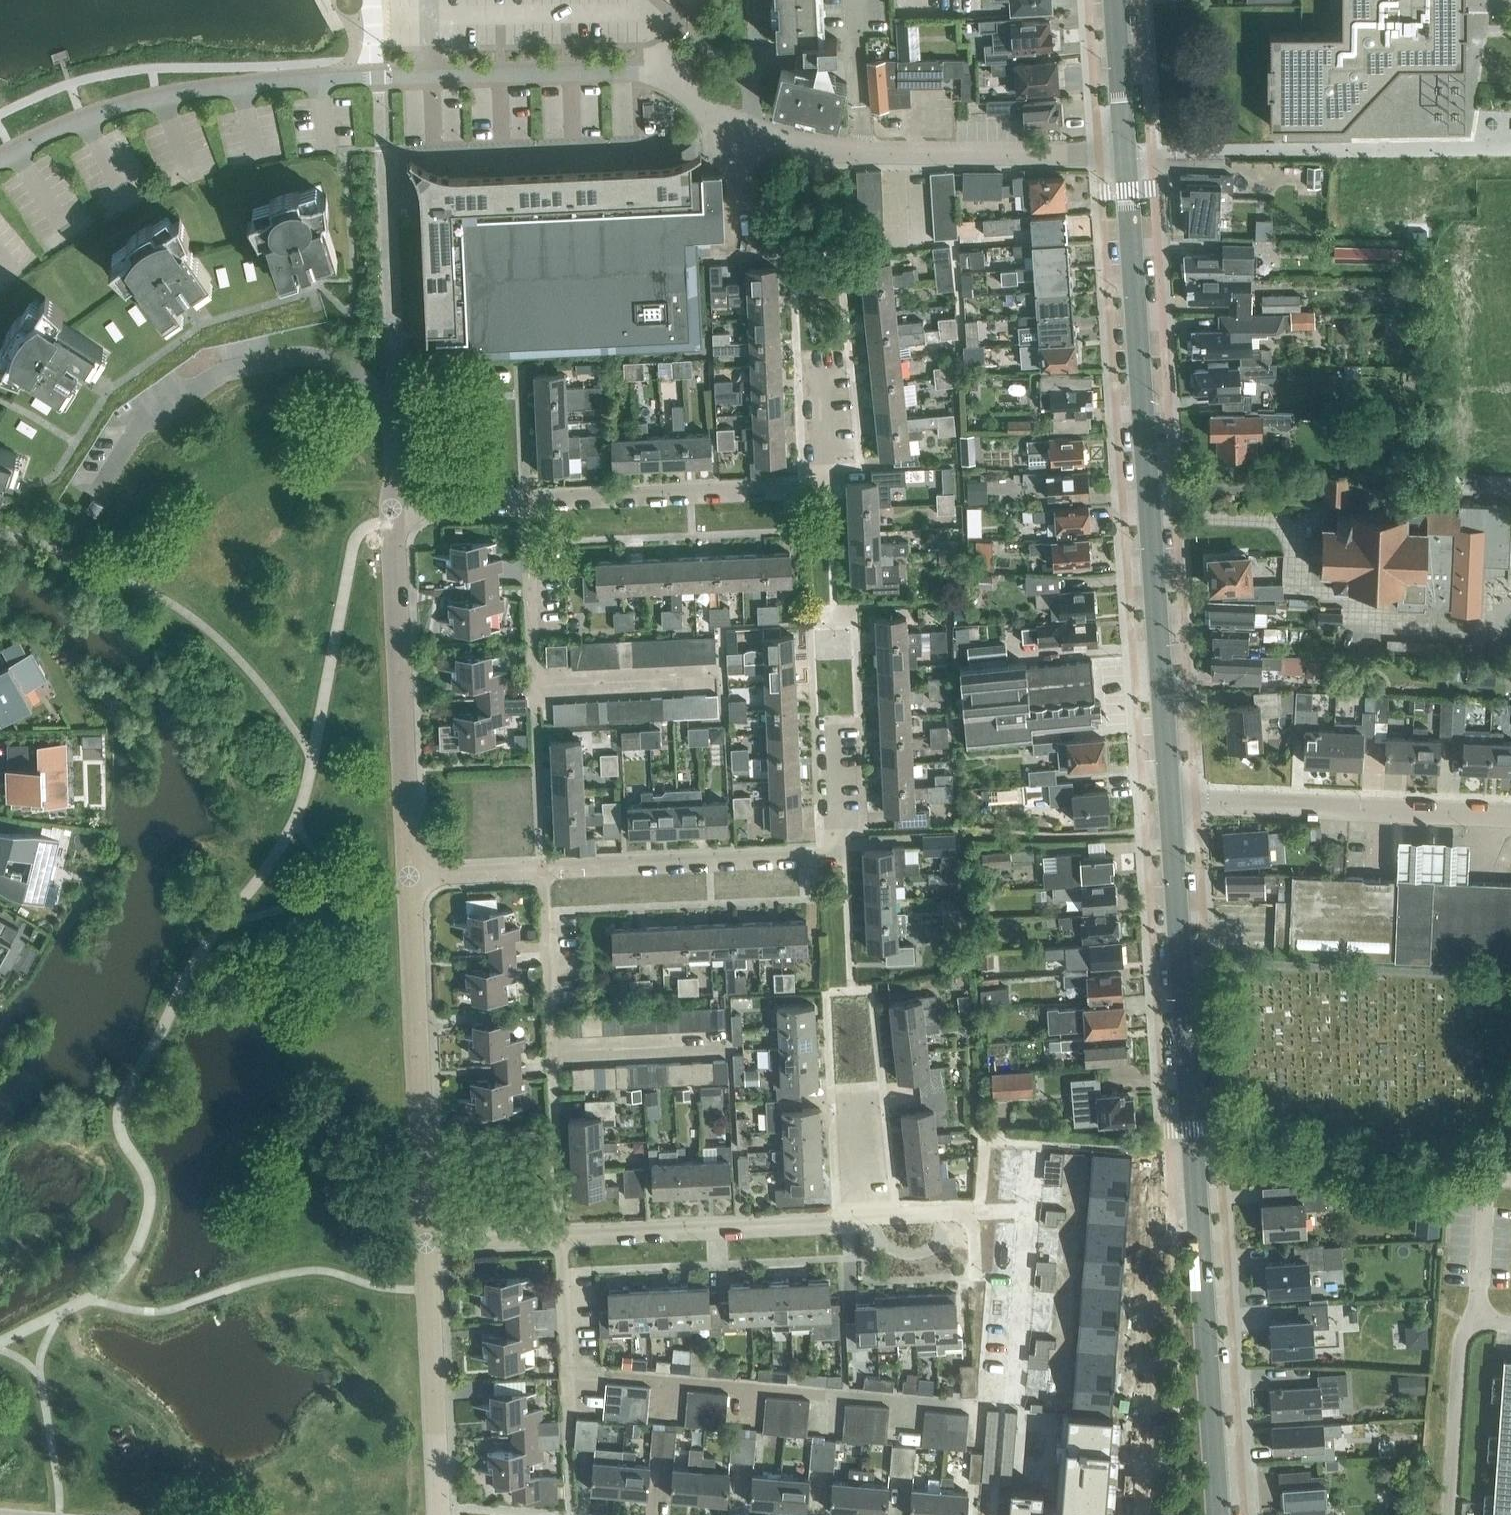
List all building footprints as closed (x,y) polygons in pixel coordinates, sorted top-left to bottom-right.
[(803,41),(804,72),(782,66),(772,106),(837,121),(847,81),(826,77),(824,52),(837,52),(837,37),(818,38),(816,0),(775,0),(777,43),(803,41)] [(1053,8),(1052,0),(1011,0),(1011,10),(1053,8)] [(1270,125),(1344,125),(1391,74),(1390,74),(1400,64),(1425,64),(1425,65),(1465,65),(1465,0),(1342,0),(1342,32),(1270,32),(1270,125)] [(1013,33),(1014,49),(1010,49),(1010,47),(985,48),(986,62),(991,61),(1016,60),(1016,61),(1029,60),(1029,48),(1052,47),(1052,44),(1055,42),(1055,34),(1051,31),(1051,29),(1050,29),(1049,19),(1022,21),(1021,20),(1008,20),(982,21),(983,32),(1004,31),(1004,26),(1008,26),(1009,33),(1013,33)] [(901,58),(923,57),(922,43),(900,44),(901,58)] [(871,106),(871,108),(888,107),(888,105),(909,103),(909,85),(942,85),(942,74),(962,74),(962,72),(961,60),(961,58),(884,59),(867,60),(871,106)] [(976,60),(961,60),(962,72),(976,72),(976,60)] [(1030,62),(1029,60),(1016,61),(1016,60),(991,61),(992,73),(1009,72),(1009,67),(1016,67),(1018,92),(1031,91),(1031,89),(1057,88),(1057,84),(1058,82),(1057,74),(1056,73),(1055,60),(1030,62)] [(1023,98),(986,99),(987,114),(1024,112),(1025,127),(1058,124),(1058,120),(1060,118),(1060,112),(1057,110),(1057,106),(1055,106),(1055,100),(1023,102),(1023,98)] [(1308,165),(1307,185),(1320,185),(1320,166),(1308,165)] [(881,169),(856,171),(857,184),(882,182),(881,169)] [(955,186),(954,170),(930,172),(931,188),(955,186)] [(700,346),(696,254),(695,238),(725,237),(722,172),(710,172),(516,181),(483,183),(482,174),(420,176),(421,208),(431,208),(437,358),(700,346)] [(1024,175),(1013,176),(1013,184),(1002,185),(1002,172),(964,172),(964,193),(987,194),(987,196),(1001,196),(1014,194),(1014,193),(1023,192),(1023,207),(1031,206),(1031,207),(1065,205),(1065,201),(1066,201),(1065,190),(1064,190),(1063,177),(1026,179),(1026,176),(1024,175)] [(1179,173),(1180,187),(1181,205),(1186,206),(1185,233),(1218,234),(1219,207),(1220,207),(1221,189),(1233,189),(1234,175),(1179,173)] [(882,196),(882,182),(857,184),(858,197),(882,196)] [(956,199),(955,186),(931,188),(931,200),(956,199)] [(338,258),(324,216),(324,215),(327,214),(327,215),(329,215),(327,194),(325,194),(325,195),(303,202),(299,192),(300,192),(300,191),(293,191),(287,193),(281,195),(275,197),(270,200),(270,201),(271,201),(274,212),(250,219),(250,218),(248,219),(259,239),(261,238),(260,237),(265,236),(279,280),(299,274),(301,280),(315,276),(316,276),(313,266),(338,258)] [(883,209),(882,196),(858,197),(858,211),(883,209)] [(956,212),(956,199),(931,200),(932,213),(956,212)] [(884,222),(883,209),(858,211),(859,224),(884,222)] [(957,225),(956,212),(932,213),(933,226),(957,225)] [(1014,233),(1013,227),(1031,226),(1032,239),(1067,238),(1067,235),(1068,232),(1068,227),(1066,224),(1065,213),(983,218),(984,234),(1014,233)] [(211,278),(193,253),(184,241),(188,238),(188,239),(190,238),(180,217),(179,218),(159,233),(153,224),(152,223),(147,225),(141,229),(136,232),(131,236),(127,241),(128,242),(134,251),(111,267),(111,266),(110,267),(128,285),(129,284),(129,283),(134,279),(165,322),(182,310),(180,307),(193,298),(188,290),(192,288),(194,291),(211,278)] [(884,236),(884,222),(859,224),(860,237),(884,236)] [(958,237),(957,225),(933,226),(934,239),(958,237)] [(315,276),(301,280),(299,274),(279,280),(265,236),(260,237),(261,238),(259,239),(193,253),(211,278),(194,291),(192,288),(188,290),(193,298),(180,307),(182,310),(165,322),(134,279),(129,283),(129,284),(128,285),(69,326),(103,348),(92,366),(89,364),(81,377),(73,372),(71,376),(74,378),(62,396),(23,372),(21,375),(22,376),(21,377),(3,405),(0,410),(0,448),(17,453),(10,473),(17,475),(13,489),(65,505),(66,504),(57,502),(115,409),(203,347),(328,318),(331,328),(332,327),(315,276)] [(885,249),(884,236),(860,237),(860,250),(885,249)] [(1067,241),(1013,245),(993,246),(994,258),(1014,256),(1014,255),(1033,254),(1034,268),(1069,265),(1069,262),(1071,260),(1070,254),(1068,252),(1067,241)] [(1223,243),(1223,254),(1185,254),(1186,276),(1252,276),(1252,243),(1223,243)] [(953,279),(950,245),(932,247),(936,281),(953,279)] [(1334,246),(1333,259),(1356,259),(1356,262),(1391,263),(1391,248),(1334,246)] [(979,265),(979,257),(983,256),(983,249),(959,250),(960,266),(979,265)] [(903,272),(892,274),(890,261),(860,264),(862,288),(893,285),(914,283),(913,268),(903,269),(903,272)] [(747,269),(747,282),(727,283),(727,284),(722,284),(722,264),(710,264),(710,284),(711,295),(728,294),(748,293),(778,292),(777,267),(747,269)] [(1070,276),(1069,265),(1034,268),(1015,269),(1016,279),(1035,278),(1036,292),(1071,289),(1070,286),(1072,284),(1072,278),(1070,276)] [(962,273),(964,294),(964,297),(973,296),(971,272),(962,273)] [(1250,277),(1230,277),(1187,277),(1188,301),(1230,301),(1229,313),(1250,312),(1250,277)] [(954,289),(953,279),(936,281),(937,291),(954,289)] [(895,309),(893,285),(862,288),(865,312),(895,309)] [(1071,289),(1036,292),(1017,293),(1017,301),(1018,303),(1037,302),(1038,316),(1072,313),(1072,310),(1074,308),(1074,302),(1071,300),(1071,289)] [(780,316),(778,292),(748,293),(749,317),(780,316)] [(1262,294),(1262,311),(1309,310),(1309,293),(1262,294)] [(729,304),(728,294),(711,295),(711,305),(729,304)] [(69,326),(59,319),(62,314),(63,314),(64,313),(46,296),(45,297),(30,321),(21,315),(21,314),(16,319),(12,324),(9,329),(6,335),(4,341),(5,341),(14,347),(1,368),(0,367),(0,368),(0,369),(21,377),(22,376),(21,375),(23,372),(62,396),(74,378),(71,376),(73,372),(81,377),(89,364),(92,366),(103,348),(69,326)] [(923,320),(897,322),(895,309),(865,312),(867,336),(924,330),(923,320)] [(1251,350),(1250,329),(1283,328),(1291,327),(1291,329),(1315,328),(1314,317),(1310,317),(1309,311),(1250,312),(1229,313),(1219,313),(1219,329),(1192,330),(1193,355),(1240,353),(1241,363),(1272,362),(1271,350),(1251,350)] [(1074,337),(1074,334),(1076,332),(1075,326),(1073,324),(1072,313),(1038,316),(1018,317),(1019,327),(1020,341),(1039,340),(1074,337)] [(781,340),(780,316),(749,317),(750,341),(781,340)] [(957,327),(955,317),(938,319),(939,329),(957,327)] [(978,328),(977,320),(965,320),(966,328),(978,328)] [(958,337),(957,327),(939,329),(940,338),(958,337)] [(900,357),(899,344),(925,341),(924,330),(867,336),(870,360),(900,357)] [(730,332),(713,333),(713,343),(731,342),(730,332)] [(730,353),(751,352),(751,365),(782,364),(781,340),(750,341),(731,342),(713,343),(713,352),(730,352),(730,353)] [(1078,360),(1078,354),(1075,352),(1075,341),(1020,345),(1022,364),(1041,363),(1041,367),(1076,365),(1076,362),(1078,360)] [(903,381),(900,357),(870,360),(872,384),(903,381)] [(682,376),(682,359),(672,360),(672,377),(682,376)] [(692,376),(692,359),(682,359),(682,376),(692,376)] [(644,378),(644,361),(634,362),(634,379),(644,378)] [(634,379),(634,362),(623,362),(624,379),(634,379)] [(1208,368),(1195,369),(1197,397),(1223,395),(1223,410),(1250,409),(1252,394),(1240,394),(1239,376),(1258,376),(1262,381),(1273,380),(1277,375),(1276,363),(1269,363),(1238,364),(1238,366),(1228,366),(1228,362),(1208,362),(1208,368)] [(783,388),(782,364),(751,365),(752,378),(744,378),(740,381),(741,389),(783,388)] [(1344,364),(1344,375),(1357,375),(1357,364),(1344,364)] [(952,376),(951,365),(934,367),(935,377),(952,376)] [(601,386),(566,387),(565,373),(534,374),(536,399),(602,396),(601,386)] [(977,388),(976,375),(963,376),(964,389),(977,388)] [(1089,413),(1092,413),(1092,387),(1083,387),(1083,375),(1068,376),(1068,375),(1041,375),(1041,405),(1052,405),(1052,414),(1053,414),(1054,430),(1087,429),(1087,425),(1089,425),(1089,413)] [(953,385),(952,376),(935,377),(936,387),(953,385)] [(732,390),(732,380),(715,381),(715,391),(732,390)] [(905,404),(903,381),(872,384),(875,408),(905,404)] [(784,412),(783,388),(741,389),(741,401),(753,401),(753,413),(784,412)] [(733,400),(732,390),(715,391),(716,401),(733,400)] [(567,422),(567,408),(602,406),(602,396),(536,399),(537,423),(567,422)] [(908,428),(905,404),(875,408),(877,431),(908,428)] [(686,465),(685,434),(683,405),(672,405),(674,435),(661,436),(662,466),(686,465)] [(1261,423),(1273,423),(1279,428),(1287,428),(1293,424),(1293,412),(1273,412),(1245,411),(1245,414),(1210,415),(1211,437),(1217,437),(1217,454),(1225,454),(1225,455),(1245,455),(1257,454),(1256,436),(1262,436),(1261,423)] [(785,435),(784,412),(753,413),(754,426),(742,426),(742,437),(745,437),(785,435)] [(955,423),(954,413),(937,415),(937,425),(955,423)] [(1032,431),(1032,419),(1008,419),(1008,431),(1032,431)] [(662,466),(661,436),(648,436),(647,421),(637,422),(637,437),(638,467),(662,466)] [(568,435),(567,422),(537,423),(538,447),(580,445),(580,434),(568,435)] [(956,433),(955,423),(937,425),(938,435),(956,433)] [(1356,431),(1356,423),(1348,423),(1348,431),(1356,431)] [(910,452),(909,438),(923,437),(922,427),(908,428),(877,431),(880,456),(894,454),(894,464),(918,464),(917,452),(910,452)] [(735,438),(734,428),(717,428),(717,438),(735,438)] [(710,433),(685,434),(686,465),(711,464),(710,433)] [(586,435),(586,445),(604,444),(604,434),(586,435)] [(786,460),(785,435),(745,437),(746,447),(755,446),(755,461),(750,461),(751,474),(776,473),(775,460),(786,460)] [(1050,438),(1028,440),(1028,452),(1031,452),(1032,464),(1052,463),(1052,464),(1084,462),(1082,459),(1086,458),(1085,451),(1083,449),(1082,437),(1060,438),(1061,436),(1050,437),(1050,438)] [(638,467),(637,437),(612,438),(614,468),(638,467)] [(735,448),(735,438),(717,438),(718,449),(735,448)] [(605,454),(604,444),(586,445),(587,455),(605,454)] [(569,470),(569,456),(581,455),(580,445),(538,447),(539,471),(569,470)] [(0,448),(0,497),(3,487),(13,490),(13,489),(17,475),(10,473),(17,453),(0,448)] [(976,463),(975,449),(962,450),(963,463),(976,463)] [(906,483),(905,469),(871,470),(872,482),(847,483),(848,507),(878,506),(878,505),(891,504),(890,484),(906,483)] [(1086,470),(1048,473),(1023,471),(1023,474),(1014,473),(1013,481),(1048,483),(1049,498),(1088,496),(1086,470)] [(1348,504),(1349,476),(1324,475),(1322,502),(1348,504)] [(987,502),(987,480),(968,480),(969,503),(987,502)] [(954,503),(954,492),(936,493),(937,503),(954,503)] [(97,514),(104,504),(93,498),(87,508),(97,514)] [(955,512),(954,503),(937,503),(937,513),(955,512)] [(1459,509),(1428,507),(1406,506),(1406,514),(1337,511),(1336,525),(1323,524),(1322,538),(1313,538),(1312,558),(1321,558),(1321,572),(1334,573),(1333,587),(1398,590),(1397,608),(1425,609),(1425,606),(1453,607),(1453,610),(1479,611),(1481,578),(1492,576),(1492,574),(1491,575),(1491,564),(1509,565),(1510,523),(1510,506),(1459,503),(1459,509)] [(879,530),(878,506),(848,507),(849,531),(879,530)] [(1055,508),(1034,509),(1022,510),(1023,521),(1051,519),(1051,515),(1055,515),(1057,536),(1071,535),(1071,530),(1090,529),(1088,506),(1055,508)] [(981,525),(968,525),(968,536),(981,536),(981,525)] [(908,541),(896,542),(880,542),(879,530),(849,531),(850,555),(893,553),(908,552),(908,541)] [(1091,552),(1089,551),(1088,538),(1042,542),(1042,540),(1029,541),(1030,552),(1046,551),(1046,548),(1053,548),(1055,567),(1091,564),(1090,560),(1091,558),(1092,556),(1092,554),(1091,552)] [(956,551),(956,540),(938,541),(939,551),(956,551)] [(996,554),(996,541),(981,540),(981,553),(996,554)] [(472,573),(472,586),(498,585),(498,571),(503,571),(502,559),(488,560),(487,542),(451,544),(451,554),(447,555),(447,574),(472,573)] [(957,560),(956,551),(939,551),(939,561),(957,560)] [(790,552),(765,553),(767,584),(767,594),(777,593),(776,583),(791,582),(790,552)] [(767,584),(765,553),(741,554),(743,585),(767,584)] [(899,563),(893,563),(893,553),(850,555),(851,580),(872,579),(873,592),(900,591),(899,563)] [(1249,584),(1248,556),(1245,556),(1245,553),(1235,553),(1235,556),(1210,557),(1210,561),(1207,561),(1207,571),(1210,571),(1212,588),(1221,587),(1222,596),(1238,596),(1238,597),(1259,598),(1283,596),(1282,582),(1258,584),(1249,584)] [(743,585),(741,554),(717,555),(719,586),(743,585)] [(719,586),(717,555),(693,556),(695,587),(719,586)] [(682,609),(682,587),(695,587),(693,556),(669,557),(671,588),(672,609),(672,626),(682,626),(682,609)] [(671,588),(669,557),(645,559),(647,589),(671,588)] [(647,589),(645,559),(621,560),(623,590),(647,589)] [(623,590),(621,560),(597,561),(597,572),(583,572),(584,600),(600,599),(599,591),(623,590)] [(991,586),(992,574),(971,574),(971,586),(991,586)] [(499,599),(498,585),(472,586),(473,600),(449,601),(450,620),(454,620),(455,631),(491,629),(490,611),(504,610),(504,599),(499,599)] [(1037,606),(1051,605),(1052,617),(1095,614),(1094,611),(1096,609),(1096,602),(1094,600),(1093,590),(1060,592),(1059,590),(1036,592),(1037,606)] [(1276,612),(1276,606),(1276,602),(1209,600),(1210,623),(1267,625),(1267,611),(1276,612)] [(768,622),(767,604),(757,605),(758,622),(768,622)] [(778,621),(778,604),(767,604),(768,622),(778,621)] [(954,605),(954,617),(970,617),(970,605),(954,605)] [(730,624),(730,606),(720,607),(720,624),(730,624)] [(720,624),(720,607),(709,607),(710,625),(720,624)] [(672,626),(672,609),(662,609),(662,627),(672,626)] [(625,628),(624,611),(614,611),(614,629),(625,628)] [(634,628),(634,611),(624,611),(625,628),(634,628)] [(1342,625),(1343,612),(1318,611),(1318,624),(1342,625)] [(875,618),(876,643),(921,641),(921,631),(907,631),(906,617),(875,618)] [(1097,641),(1098,639),(1098,632),(1096,630),(1095,620),(1039,624),(1040,636),(1062,634),(1063,646),(1097,644),(1097,641)] [(763,636),(782,635),(782,627),(763,628),(763,636)] [(1256,639),(1256,629),(1213,627),(1215,652),(1247,653),(1247,638),(1256,639)] [(1281,641),(1282,628),(1264,627),(1263,639),(1281,641)] [(947,640),(946,630),(929,630),(929,640),(947,640)] [(763,636),(764,650),(760,650),(756,648),(752,648),(748,649),(744,651),(727,652),(727,663),(745,662),(764,661),(795,659),(794,635),(763,636)] [(704,661),(703,636),(691,637),(692,662),(704,661)] [(715,636),(703,636),(704,661),(716,661),(715,636)] [(692,662),(691,637),(679,638),(680,663),(692,662)] [(668,663),(667,638),(655,639),(656,664),(668,663)] [(680,663),(679,638),(667,638),(668,663),(680,663)] [(644,664),(643,639),(631,640),(632,665),(644,664)] [(656,664),(655,639),(643,639),(644,664),(656,664)] [(27,653),(19,640),(2,650),(9,664),(0,669),(0,710),(5,720),(33,704),(26,691),(48,678),(33,650),(27,653)] [(620,665),(619,640),(607,641),(608,666),(620,665)] [(632,665),(631,640),(619,640),(620,665),(632,665)] [(947,650),(947,640),(929,640),(930,651),(947,650)] [(608,666),(607,641),(595,642),(596,667),(608,666)] [(908,665),(908,654),(922,653),(921,641),(876,643),(878,667),(908,665)] [(548,662),(567,661),(566,642),(547,643),(548,662)] [(584,667),(583,642),(571,643),(572,668),(584,667)] [(596,667),(595,642),(583,642),(584,667),(596,667)] [(970,659),(994,657),(993,645),(969,647),(970,659)] [(1267,665),(1278,665),(1278,671),(1301,672),(1302,656),(1281,655),(1281,656),(1212,654),(1213,677),(1230,677),(1230,681),(1260,682),(1261,662),(1267,662),(1267,665)] [(477,685),(477,699),(504,698),(503,684),(508,684),(507,672),(493,673),(492,655),(456,656),(457,667),(452,667),(453,686),(477,685)] [(796,683),(795,659),(764,661),(765,684),(796,683)] [(1102,719),(1100,701),(1097,701),(1097,700),(1096,700),(1092,660),(1027,666),(1026,661),(961,668),(967,745),(1033,739),(1032,729),(1098,724),(1097,719),(1102,719)] [(1306,660),(1306,674),(1320,674),(1321,660),(1306,660)] [(745,671),(745,662),(727,663),(728,672),(745,671)] [(1455,662),(1441,662),(1441,674),(1455,674),(1455,662)] [(909,689),(909,688),(908,665),(878,667),(879,691),(909,689)] [(946,688),(946,678),(928,679),(928,689),(946,688)] [(797,707),(796,683),(765,684),(766,708),(797,707)] [(910,713),(910,701),(923,700),(923,688),(909,688),(909,689),(879,691),(880,715),(910,713)] [(947,698),(946,688),(928,689),(929,699),(947,698)] [(1259,716),(1281,714),(1281,711),(1279,690),(1254,692),(1255,704),(1226,706),(1229,748),(1261,745),(1259,716)] [(1296,691),(1279,690),(1281,711),(1295,710),(1296,691)] [(1317,729),(1317,721),(1318,709),(1312,709),(1312,692),(1296,691),(1295,710),(1294,732),(1306,733),(1305,762),(1333,764),(1334,730),(1317,729)] [(707,716),(706,694),(695,695),(696,716),(707,716)] [(717,694),(706,694),(707,716),(718,715),(717,694)] [(1388,695),(1376,694),(1375,695),(1375,711),(1375,720),(1387,720),(1388,695)] [(696,716),(695,695),(684,696),(685,717),(696,716)] [(1365,695),(1364,711),(1375,711),(1375,695),(1365,695)] [(674,718),(673,696),(662,697),(663,718),(674,718)] [(685,717),(684,696),(673,696),(674,718),(685,717)] [(653,719),(651,697),(641,698),(642,719),(653,719)] [(663,718),(662,697),(651,697),(653,719),(663,718)] [(495,724),(510,723),(509,711),(504,712),(504,698),(477,699),(478,713),(454,714),(454,723),(439,724),(441,748),(461,747),(461,743),(496,742),(495,724)] [(631,720),(630,698),(619,699),(620,720),(631,720)] [(642,719),(641,698),(630,698),(631,720),(642,719)] [(1452,711),(1452,700),(1452,699),(1442,698),(1439,733),(1451,735),(1452,711)] [(620,720),(619,699),(608,700),(609,721),(620,720)] [(747,709),(746,699),(729,700),(729,710),(747,709)] [(1463,747),(1463,770),(1489,770),(1491,733),(1491,729),(1467,727),(1467,699),(1453,699),(1452,746),(1463,747)] [(599,722),(597,700),(587,701),(588,722),(599,722)] [(609,721),(608,700),(597,700),(599,722),(609,721)] [(577,723),(576,701),(565,702),(566,723),(577,723)] [(588,722),(587,701),(576,701),(577,723),(588,722)] [(566,723),(565,702),(553,702),(554,724),(566,723)] [(798,731),(797,707),(766,708),(758,708),(758,719),(767,719),(767,732),(798,731)] [(747,720),(747,709),(729,710),(730,721),(747,720)] [(1374,735),(1374,720),(1375,720),(1375,711),(1364,711),(1362,711),(1362,722),(1334,721),(1334,730),(1333,764),(1340,764),(1340,766),(1355,767),(1355,765),(1361,765),(1362,735),(1374,735)] [(911,737),(910,713),(880,715),(881,739),(911,737)] [(948,736),(948,725),(930,726),(930,736),(948,736)] [(699,743),(698,726),(688,727),(689,744),(699,743)] [(709,743),(708,726),(698,726),(699,743),(709,743)] [(1439,738),(1427,738),(1428,727),(1413,726),(1412,737),(1413,737),(1412,767),(1424,768),(1424,770),(1435,770),(1435,768),(1438,768),(1439,738)] [(651,746),(650,729),(640,730),(641,747),(651,746)] [(661,746),(660,729),(650,729),(651,746),(661,746)] [(799,755),(798,731),(767,732),(769,756),(799,755)] [(1501,741),(1501,733),(1491,733),(1490,740),(1489,770),(1510,771),(1510,741),(1501,741)] [(948,746),(948,736),(930,736),(931,746),(948,746)] [(1413,737),(1412,737),(1386,736),(1385,766),(1412,767),(1413,737)] [(912,761),(911,737),(881,739),(882,763),(912,761)] [(1105,761),(1107,759),(1106,751),(1104,749),(1103,737),(1058,741),(1058,740),(1033,742),(1034,753),(1049,752),(1048,749),(1058,748),(1059,767),(1105,764),(1105,761)] [(551,741),(552,766),(582,765),(581,740),(551,741)] [(53,743),(7,744),(7,745),(12,745),(12,766),(8,767),(9,798),(33,797),(34,805),(46,805),(67,804),(66,766),(66,765),(54,765),(53,743)] [(749,757),(748,747),(731,748),(732,758),(749,757)] [(618,763),(618,753),(600,753),(601,764),(618,763)] [(800,779),(799,755),(769,756),(760,757),(761,767),(769,767),(770,780),(800,779)] [(749,767),(749,757),(732,758),(732,768),(749,767)] [(914,785),(912,761),(882,763),(883,787),(914,785)] [(619,773),(618,763),(601,764),(601,774),(619,773)] [(584,789),(582,765),(552,766),(553,790),(584,789)] [(1072,781),(1056,782),(1055,768),(1028,770),(1029,784),(1048,783),(1050,805),(1073,804),(1074,821),(1110,818),(1107,790),(1073,793),(1072,781)] [(935,774),(935,785),(953,784),(952,773),(935,774)] [(801,803),(800,779),(770,780),(771,804),(801,803)] [(915,809),(914,796),(926,796),(931,800),(954,799),(953,784),(935,785),(914,786),(914,785),(883,787),(884,811),(894,811),(895,827),(930,825),(929,809),(915,809)] [(701,802),(702,802),(701,788),(677,789),(679,833),(703,832),(701,802)] [(584,802),(584,789),(553,790),(554,814),(594,812),(594,802),(584,802)] [(679,833),(677,789),(666,789),(662,793),(653,794),(655,834),(679,833)] [(653,794),(653,791),(641,791),(642,804),(629,805),(630,835),(655,834),(653,794)] [(751,805),(750,795),(733,796),(734,806),(751,805)] [(602,802),(603,812),(621,811),(620,801),(602,802)] [(726,801),(702,802),(701,802),(703,832),(727,831),(726,801)] [(802,828),(801,803),(771,804),(763,805),(763,814),(771,814),(772,829),(802,828)] [(752,815),(751,805),(734,806),(734,816),(752,815)] [(595,835),(586,836),(585,823),(604,822),(604,837),(622,836),(621,811),(603,812),(594,812),(554,814),(555,838),(565,838),(566,851),(596,850),(595,835)] [(1317,837),(1316,825),(1305,825),(1306,838),(1317,837)] [(35,833),(0,830),(0,867),(5,868),(9,852),(27,857),(22,877),(0,871),(0,891),(9,896),(44,905),(44,903),(38,902),(43,883),(47,885),(58,840),(60,840),(60,839),(35,833)] [(1269,862),(1267,830),(1223,833),(1225,865),(1269,862)] [(924,855),(956,853),(955,832),(923,834),(924,855)] [(1466,843),(1397,839),(1395,870),(1464,874),(1466,843)] [(1339,871),(1340,843),(1328,843),(1327,871),(1339,871)] [(893,847),(894,849),(863,850),(864,875),(903,873),(919,872),(919,862),(903,862),(903,846),(893,847)] [(1112,854),(1081,856),(1080,851),(1055,853),(1057,869),(1043,870),(1044,885),(1083,883),(1083,880),(1113,878),(1112,870),(1113,870),(1113,867),(1115,864),(1115,859),(1112,857),(1112,854)] [(983,865),(1011,864),(1011,852),(983,853),(983,865)] [(957,871),(956,860),(940,861),(940,871),(957,871)] [(958,881),(957,871),(940,871),(941,882),(958,881)] [(896,897),(895,883),(904,883),(903,873),(864,875),(865,899),(896,897)] [(1264,885),(1279,886),(1279,875),(1264,874),(1226,874),(1227,896),(1265,896),(1264,885)] [(1434,877),(1397,876),(1397,879),(1292,874),(1291,900),(1276,899),(1273,953),(1510,963),(1510,883),(1434,880),(1434,877)] [(54,877),(53,903),(61,904),(63,878),(54,877)] [(1116,905),(1118,902),(1118,896),(1115,894),(1115,882),(1052,887),(1053,898),(1082,896),(1083,909),(1116,907),(1116,905)] [(503,890),(503,898),(517,897),(517,889),(503,890)] [(504,910),(496,910),(496,897),(469,898),(467,898),(468,922),(464,923),(465,942),(489,940),(489,954),(516,953),(515,939),(520,939),(519,927),(505,928),(504,910)] [(896,912),(896,897),(865,899),(866,923),(906,921),(906,911),(896,912)] [(960,919),(959,909),(943,909),(943,919),(960,919)] [(1059,915),(1060,916),(1041,918),(1042,926),(1060,925),(1060,926),(1083,924),(1084,938),(1118,936),(1118,934),(1120,934),(1120,921),(1117,921),(1116,911),(1083,914),(1059,915)] [(8,923),(0,919),(0,962),(18,929),(8,923)] [(806,919),(782,921),(783,964),(794,963),(794,951),(807,950),(806,919)] [(961,928),(960,919),(943,919),(943,929),(961,928)] [(783,964),(782,921),(758,922),(759,952),(772,952),(772,964),(783,964)] [(898,945),(897,931),(906,931),(906,921),(866,923),(867,947),(885,947),(886,963),(915,961),(914,944),(898,945)] [(759,952),(758,922),(734,923),(736,966),(747,966),(746,953),(759,952)] [(736,966),(734,923),(710,924),(711,954),(724,954),(724,967),(736,966)] [(711,954),(710,924),(686,925),(687,955),(711,954)] [(687,955),(686,925),(662,926),(663,956),(675,956),(675,966),(687,965),(687,955)] [(663,956),(662,926),(638,927),(639,957),(663,956)] [(639,957),(638,927),(613,928),(615,959),(639,957)] [(538,937),(538,928),(528,929),(528,937),(538,937)] [(1121,941),(1090,943),(1064,945),(1066,966),(1078,965),(1078,961),(1091,960),(1092,966),(1123,964),(1121,941)] [(970,943),(953,944),(953,958),(971,957),(970,943)] [(990,952),(980,952),(980,968),(990,968),(990,952)] [(516,967),(516,953),(489,954),(490,968),(466,969),(467,988),(472,988),(472,999),(517,996),(516,978),(522,978),(521,966),(516,967)] [(1122,994),(1125,992),(1124,986),(1122,983),(1121,973),(1087,975),(1087,971),(1063,973),(1064,985),(1088,983),(1089,1000),(1123,997),(1122,994)] [(785,989),(784,972),(774,972),(774,990),(785,989)] [(794,989),(794,972),(784,972),(785,989),(794,989)] [(737,991),(736,974),(726,975),(727,992),(737,991)] [(747,991),(746,974),(736,974),(737,991),(747,991)] [(689,994),(688,976),(678,977),(679,994),(689,994)] [(699,993),(698,976),(688,976),(689,994),(699,993)] [(641,996),(640,978),(630,979),(630,996),(641,996)] [(651,995),(650,978),(640,978),(641,996),(651,995)] [(1000,1005),(998,987),(981,988),(979,988),(980,1006),(981,1006),(1000,1005)] [(938,1022),(936,1005),(937,1005),(935,994),(914,997),(915,1000),(890,1002),(893,1028),(925,1024),(938,1022)] [(1125,1028),(1127,1025),(1127,1019),(1124,1017),(1123,1004),(1084,1007),(1058,1009),(1058,1007),(1047,1008),(1049,1032),(1086,1029),(1086,1033),(1125,1030),(1125,1028)] [(777,1007),(778,1027),(816,1025),(815,1005),(777,1007)] [(710,1007),(699,1008),(700,1029),(711,1029),(711,1018),(710,1007)] [(700,1029),(699,1008),(689,1009),(690,1030),(700,1029)] [(679,1030),(678,1009),(667,1010),(668,1031),(679,1030)] [(690,1030),(689,1009),(678,1009),(679,1030),(690,1030)] [(657,1031),(656,1010),(645,1011),(646,1032),(657,1031)] [(668,1031),(667,1010),(656,1010),(657,1031),(668,1031)] [(636,1032),(634,1011),(624,1012),(625,1033),(636,1032)] [(646,1032),(645,1011),(634,1011),(636,1032),(646,1032)] [(614,1033),(613,1012),(602,1013),(603,1034),(614,1033)] [(625,1033),(624,1012),(613,1012),(614,1033),(625,1033)] [(592,1034),(591,1013),(581,1014),(582,1035),(592,1034)] [(603,1034),(602,1013),(591,1013),(592,1034),(603,1034)] [(582,1035),(581,1014),(570,1014),(571,1035),(582,1035)] [(742,1029),(741,1014),(731,1014),(732,1029),(742,1029)] [(722,1028),(726,1028),(725,1017),(711,1018),(711,1029),(722,1028)] [(494,1051),(495,1065),(521,1064),(520,1050),(525,1050),(524,1038),(510,1039),(509,1021),(473,1023),(474,1033),(469,1034),(470,1053),(494,1051)] [(939,1022),(938,1022),(925,1024),(893,1028),(895,1053),(927,1049),(925,1032),(939,1030),(939,1022)] [(817,1044),(816,1025),(778,1027),(771,1027),(772,1036),(779,1036),(779,1046),(817,1044)] [(742,1043),(742,1029),(732,1029),(732,1043),(742,1043)] [(1127,1058),(1130,1058),(1129,1048),(1126,1048),(1126,1037),(1084,1040),(1084,1037),(1061,1039),(1062,1049),(1084,1047),(1086,1064),(1127,1061),(1127,1058)] [(1062,1049),(1061,1039),(1049,1040),(1050,1050),(1062,1049)] [(818,1064),(817,1044),(779,1046),(769,1047),(770,1067),(774,1067),(774,1066),(818,1064)] [(929,1067),(927,1049),(895,1053),(898,1078),(919,1076),(920,1093),(946,1090),(943,1066),(929,1067)] [(744,1068),(743,1053),(733,1053),(734,1068),(744,1068)] [(728,1081),(727,1060),(713,1061),(714,1082),(728,1081)] [(703,1082),(702,1061),(691,1062),(692,1083),(703,1082)] [(714,1082),(713,1061),(702,1061),(703,1082),(714,1082)] [(682,1083),(681,1062),(670,1063),(671,1084),(682,1083)] [(692,1083),(691,1062),(681,1062),(682,1083),(692,1083)] [(660,1084),(659,1063),(648,1064),(649,1085),(660,1084)] [(671,1084),(670,1063),(659,1063),(660,1084),(671,1084)] [(521,1078),(521,1064),(495,1065),(495,1079),(471,1080),(472,1099),(477,1099),(477,1110),(513,1108),(512,1090),(527,1089),(526,1078),(521,1078)] [(638,1085),(637,1064),(627,1065),(628,1086),(638,1085)] [(649,1085),(648,1064),(637,1064),(638,1085),(649,1085)] [(819,1084),(818,1064),(774,1066),(774,1067),(774,1076),(780,1075),(781,1086),(776,1086),(777,1098),(801,1097),(801,1085),(819,1084)] [(617,1087),(616,1065),(605,1066),(606,1087),(617,1087)] [(628,1086),(627,1065),(616,1065),(617,1087),(628,1086)] [(606,1087),(605,1066),(594,1067),(595,1088),(606,1087)] [(584,1088),(583,1067),(572,1068),(573,1089),(584,1088)] [(595,1088),(594,1067),(583,1067),(584,1088),(595,1088)] [(745,1082),(744,1068),(734,1068),(735,1083),(745,1082)] [(992,1074),(993,1099),(1033,1096),(1031,1072),(992,1074)] [(1126,1091),(1101,1093),(1100,1076),(1070,1078),(1069,1089),(1069,1095),(1069,1101),(1070,1107),(1072,1115),(1075,1124),(1134,1119),(1133,1097),(1126,1098),(1126,1091)] [(702,1099),(716,1098),(715,1087),(701,1088),(702,1099)] [(642,1088),(632,1088),(632,1102),(642,1101),(642,1088)] [(690,1096),(689,1088),(677,1089),(678,1097),(690,1096)] [(644,1104),(656,1103),(655,1090),(643,1090),(644,1104)] [(949,1115),(946,1090),(920,1093),(922,1110),(902,1112),(905,1137),(937,1134),(936,1133),(935,1116),(949,1115)] [(820,1108),(802,1108),(801,1097),(777,1098),(777,1099),(766,1099),(767,1130),(777,1130),(821,1128),(820,1108)] [(615,1098),(589,1100),(590,1117),(569,1118),(571,1144),(603,1142),(602,1124),(616,1124),(615,1098)] [(747,1131),(746,1117),(737,1117),(737,1132),(747,1131)] [(822,1147),(821,1128),(777,1130),(777,1139),(783,1139),(784,1149),(822,1147)] [(748,1146),(747,1131),(737,1132),(738,1147),(748,1146)] [(950,1132),(936,1133),(937,1134),(905,1137),(907,1162),(939,1159),(937,1141),(951,1140),(950,1132)] [(617,1141),(603,1142),(571,1144),(572,1169),(604,1167),(603,1150),(617,1149),(617,1141)] [(635,1151),(645,1151),(644,1141),(634,1142),(635,1151)] [(721,1159),(703,1159),(705,1192),(731,1191),(729,1165),(732,1165),(732,1144),(721,1145),(721,1159)] [(705,1192),(703,1159),(685,1160),(685,1146),(677,1147),(677,1149),(678,1161),(680,1193),(705,1192)] [(678,1161),(677,1149),(660,1150),(660,1147),(649,1148),(650,1169),(653,1169),(654,1194),(680,1193),(678,1161)] [(823,1167),(822,1147),(784,1149),(772,1150),(772,1156),(775,1159),(777,1159),(778,1169),(823,1167)] [(1064,1160),(1065,1152),(1051,1150),(1050,1158),(1064,1160)] [(1092,1154),(1089,1187),(1129,1190),(1132,1157),(1094,1153),(1092,1154)] [(749,1170),(748,1156),(739,1156),(740,1171),(749,1170)] [(941,1177),(939,1159),(907,1162),(910,1188),(935,1185),(935,1188),(956,1186),(955,1175),(941,1177)] [(605,1185),(604,1167),(572,1169),(573,1195),(598,1193),(598,1197),(619,1196),(619,1185),(605,1185)] [(645,1194),(644,1167),(623,1168),(625,1195),(645,1194)] [(824,1187),(823,1167),(778,1169),(777,1169),(778,1179),(785,1179),(786,1188),(775,1188),(776,1204),(804,1202),(803,1188),(824,1187)] [(749,1185),(749,1170),(740,1171),(740,1186),(749,1185)] [(1303,1209),(1321,1208),(1329,1207),(1327,1183),(1290,1185),(1291,1201),(1263,1203),(1265,1235),(1287,1233),(1287,1231),(1305,1230),(1303,1209)] [(1089,1187),(1087,1219),(1127,1222),(1129,1190),(1089,1187)] [(1439,1237),(1441,1196),(1417,1195),(1415,1235),(1439,1237)] [(1065,1217),(1066,1209),(1046,1208),(1046,1216),(1058,1217),(1065,1217)] [(1057,1225),(1058,1217),(1046,1216),(1045,1224),(1057,1225)] [(1087,1219),(1084,1251),(1124,1254),(1127,1222),(1087,1219)] [(1307,1268),(1325,1267),(1323,1243),(1294,1245),(1295,1260),(1267,1262),(1269,1294),(1291,1292),(1291,1290),(1309,1289),(1307,1268)] [(1084,1251),(1082,1284),(1121,1287),(1124,1254),(1084,1251)] [(1054,1281),(1055,1273),(1041,1272),(1040,1280),(1052,1281),(1054,1281)] [(506,1308),(506,1322),(538,1320),(536,1295),(522,1295),(521,1277),(485,1279),(486,1290),(481,1290),(482,1309),(506,1308)] [(840,1303),(830,1303),(829,1279),(808,1280),(811,1327),(811,1336),(840,1335),(839,1316),(840,1316),(840,1303)] [(811,1327),(808,1280),(789,1281),(791,1327),(811,1327)] [(1052,1289),(1052,1281),(1040,1280),(1040,1288),(1052,1289)] [(771,1319),(769,1281),(749,1282),(751,1320),(771,1319)] [(791,1327),(789,1281),(769,1281),(771,1319),(772,1328),(791,1327)] [(751,1320),(749,1282),(730,1283),(730,1300),(720,1301),(721,1329),(740,1328),(740,1321),(751,1320)] [(721,1329),(720,1301),(709,1301),(708,1284),(688,1285),(690,1330),(699,1329),(699,1323),(720,1322),(720,1329),(721,1329)] [(1082,1284),(1079,1316),(1119,1319),(1121,1287),(1082,1284)] [(690,1330),(688,1285),(668,1286),(670,1333),(690,1332),(690,1330)] [(670,1333),(668,1286),(648,1287),(650,1325),(651,1334),(670,1333)] [(650,1325),(648,1287),(629,1288),(631,1333),(631,1326),(650,1325)] [(631,1333),(629,1288),(609,1289),(610,1309),(599,1309),(600,1334),(631,1333)] [(556,1304),(556,1290),(542,1291),(543,1304),(556,1304)] [(957,1336),(955,1299),(935,1300),(937,1352),(946,1352),(946,1347),(963,1346),(962,1336),(957,1336)] [(937,1352),(935,1300),(915,1301),(917,1338),(916,1338),(917,1348),(937,1347),(937,1352)] [(898,1346),(896,1301),(876,1302),(878,1340),(877,1340),(878,1352),(898,1351),(898,1346)] [(917,1338),(915,1301),(896,1301),(898,1346),(907,1345),(907,1339),(916,1338),(917,1338)] [(1299,1319),(1271,1321),(1272,1338),(1273,1353),(1296,1351),(1295,1349),(1314,1348),(1312,1327),(1330,1325),(1328,1301),(1298,1303),(1299,1319)] [(878,1340),(876,1302),(856,1303),(857,1321),(846,1321),(847,1349),(868,1348),(868,1341),(877,1340),(878,1340)] [(1079,1316),(1077,1348),(1116,1351),(1119,1319),(1079,1316)] [(539,1346),(538,1334),(538,1320),(506,1322),(507,1335),(483,1336),(484,1355),(489,1355),(489,1366),(525,1364),(524,1346),(539,1346)] [(1426,1327),(1406,1328),(1407,1347),(1427,1346),(1426,1327)] [(1055,1347),(1056,1339),(1036,1337),(1035,1345),(1049,1346),(1055,1347)] [(1049,1354),(1049,1346),(1035,1345),(1035,1353),(1049,1354)] [(1077,1348),(1074,1380),(1114,1384),(1116,1351),(1077,1348)] [(621,1366),(631,1367),(632,1357),(622,1356),(621,1366)] [(1504,1356),(1502,1387),(1493,1386),(1493,1384),(1492,1384),(1492,1389),(1493,1387),(1502,1388),(1498,1446),(1488,1445),(1489,1443),(1488,1443),(1487,1448),(1488,1448),(1488,1446),(1497,1447),(1493,1505),(1484,1504),(1484,1502),(1483,1507),(1484,1507),(1484,1505),(1493,1506),(1493,1514),(1510,1514),(1510,1357),(1504,1356)] [(646,1368),(647,1358),(632,1357),(631,1367),(646,1368)] [(670,1370),(671,1361),(656,1360),(656,1369),(670,1370)] [(691,1372),(692,1362),(671,1361),(670,1370),(685,1372),(691,1372)] [(722,1375),(723,1365),(709,1364),(708,1374),(722,1375)] [(976,1395),(974,1364),(961,1364),(962,1396),(976,1395)] [(736,1376),(737,1365),(723,1365),(722,1375),(736,1376)] [(773,1379),(774,1370),(759,1368),(758,1378),(773,1379)] [(792,1381),(793,1371),(774,1370),(773,1379),(792,1381)] [(812,1383),(813,1373),(793,1371),(792,1381),(812,1383)] [(827,1384),(827,1374),(813,1373),(812,1383),(827,1384)] [(1319,1386),(1271,1389),(1272,1417),(1321,1414),(1321,1406),(1339,1405),(1338,1392),(1349,1392),(1348,1373),(1318,1375),(1319,1386)] [(1401,1394),(1426,1392),(1425,1374),(1400,1376),(1401,1394)] [(878,1388),(879,1379),(864,1377),(864,1387),(878,1388)] [(893,1390),(894,1380),(879,1379),(878,1388),(893,1390)] [(1074,1380),(1072,1411),(1111,1414),(1114,1384),(1074,1380)] [(918,1392),(918,1382),(904,1381),(903,1391),(918,1392)] [(627,1396),(628,1384),(606,1382),(605,1394),(627,1396)] [(932,1393),(933,1384),(918,1382),(918,1392),(932,1393)] [(649,1398),(650,1386),(628,1384),(627,1396),(649,1398)] [(707,1403),(708,1391),(688,1389),(687,1401),(707,1403)] [(490,1393),(491,1403),(486,1403),(487,1423),(511,1421),(512,1435),(559,1433),(558,1419),(542,1420),(542,1408),(527,1409),(526,1391),(490,1393)] [(727,1405),(728,1393),(708,1391),(707,1403),(727,1405)] [(626,1408),(627,1396),(605,1394),(604,1406),(626,1408)] [(648,1410),(649,1398),(627,1396),(626,1408),(648,1410)] [(787,1410),(788,1398),(766,1396),(765,1408),(787,1410)] [(809,1412),(810,1400),(788,1398),(787,1410),(809,1412)] [(706,1415),(707,1403),(687,1401),(686,1413),(706,1415)] [(1030,1409),(1042,1410),(1043,1402),(1031,1401),(1030,1409)] [(726,1416),(727,1405),(707,1403),(706,1415),(726,1416)] [(866,1417),(867,1405),(845,1403),(844,1415),(866,1417)] [(888,1419),(889,1407),(867,1405),(866,1417),(888,1419)] [(625,1419),(626,1408),(604,1406),(603,1417),(625,1419)] [(647,1421),(648,1410),(626,1408),(625,1419),(639,1420),(647,1421)] [(786,1421),(787,1410),(765,1408),(764,1419),(786,1421)] [(999,1417),(999,1409),(987,1408),(987,1416),(999,1417)] [(808,1423),(809,1412),(787,1410),(786,1421),(808,1423)] [(946,1424),(947,1412),(925,1410),(924,1422),(946,1424)] [(1017,1419),(1017,1411),(1005,1410),(1005,1418),(1017,1419)] [(1113,1414),(1111,1414),(1072,1411),(1069,1411),(1060,1514),(1105,1514),(1113,1414)] [(968,1426),(969,1414),(947,1412),(946,1424),(968,1426)] [(705,1426),(706,1415),(686,1413),(685,1424),(705,1426)] [(725,1428),(726,1416),(706,1415),(705,1426),(725,1428)] [(865,1429),(866,1417),(844,1415),(843,1427),(865,1429)] [(998,1425),(999,1417),(987,1416),(986,1424),(998,1425)] [(888,1419),(866,1417),(865,1429),(887,1431),(888,1419)] [(595,1449),(597,1420),(581,1418),(579,1447),(595,1449)] [(1016,1427),(1017,1419),(1005,1418),(1004,1426),(1016,1427)] [(624,1433),(638,1435),(639,1420),(625,1419),(624,1433)] [(785,1433),(786,1421),(764,1419),(763,1431),(785,1433)] [(807,1435),(808,1423),(786,1421),(785,1433),(807,1435)] [(945,1436),(946,1424),(924,1422),(923,1434),(945,1436)] [(1322,1423),(1273,1426),(1275,1451),(1304,1449),(1305,1459),(1335,1458),(1333,1434),(1341,1433),(1341,1422),(1322,1424),(1322,1423)] [(663,1455),(665,1424),(653,1423),(651,1454),(663,1455)] [(674,1456),(676,1433),(677,1425),(665,1424),(663,1455),(674,1456)] [(967,1438),(968,1426),(946,1424),(945,1436),(967,1438)] [(997,1433),(998,1425),(986,1424),(985,1432),(997,1433)] [(1015,1435),(1016,1427),(1004,1426),(1003,1434),(1015,1435)] [(864,1440),(865,1429),(843,1427),(842,1438),(864,1440)] [(886,1442),(887,1431),(865,1429),(864,1440),(886,1442)] [(997,1441),(997,1433),(985,1432),(985,1440),(997,1441)] [(544,1459),(543,1448),(560,1447),(559,1433),(512,1435),(512,1449),(488,1450),(489,1469),(494,1469),(494,1480),(512,1480),(513,1497),(529,1497),(529,1502),(557,1501),(556,1477),(530,1478),(529,1460),(544,1459)] [(944,1447),(945,1436),(923,1434),(922,1445),(944,1447)] [(1015,1443),(1015,1435),(1003,1434),(1003,1442),(1015,1443)] [(742,1461),(744,1436),(732,1435),(730,1460),(742,1461)] [(754,1462),(756,1437),(744,1436),(742,1461),(754,1462)] [(822,1468),(824,1439),(824,1436),(813,1436),(810,1467),(822,1468)] [(966,1449),(967,1438),(945,1436),(944,1447),(966,1449)] [(834,1469),(836,1440),(824,1439),(822,1468),(834,1469)] [(996,1449),(997,1441),(985,1440),(984,1448),(996,1449)] [(1014,1451),(1015,1443),(1003,1442),(1002,1450),(1014,1451)] [(901,1475),(904,1445),(892,1444),(890,1474),(901,1475)] [(913,1476),(915,1446),(904,1445),(901,1475),(913,1476)] [(995,1457),(996,1449),(984,1448),(984,1452),(983,1456),(995,1457)] [(634,1463),(635,1459),(635,1450),(623,1449),(622,1458),(619,1492),(647,1494),(650,1465),(634,1463)] [(1013,1459),(1014,1451),(1002,1450),(1001,1458),(1013,1459)] [(981,1482),(983,1452),(972,1452),(969,1481),(981,1482)] [(714,1470),(714,1466),(715,1456),(703,1455),(702,1465),(699,1499),(727,1501),(729,1472),(714,1470)] [(995,1465),(995,1457),(983,1456),(983,1464),(995,1465)] [(619,1492),(622,1458),(610,1457),(609,1461),(594,1460),(591,1490),(619,1492)] [(1013,1467),(1013,1459),(1001,1458),(1001,1466),(1013,1467)] [(1338,1460),(1325,1461),(1325,1469),(1338,1469),(1338,1460)] [(699,1499),(702,1465),(689,1464),(689,1468),(673,1467),(671,1496),(699,1499)] [(994,1473),(995,1465),(983,1464),(982,1472),(994,1473)] [(1012,1475),(1013,1467),(1001,1466),(1000,1474),(1012,1475)] [(858,1513),(862,1469),(849,1468),(848,1482),(833,1480),(830,1510),(858,1513)] [(873,1484),(873,1480),(874,1470),(862,1469),(858,1513),(886,1514),(889,1485),(873,1484)] [(1326,1505),(1324,1475),(1310,1476),(1310,1470),(1279,1473),(1280,1488),(1283,1487),(1284,1507),(1324,1505),(1326,1505)] [(779,1506),(782,1472),(769,1471),(769,1475),(753,1474),(751,1503),(779,1506)] [(807,1508),(809,1479),(794,1477),(794,1473),(782,1472),(779,1506),(807,1508)] [(993,1481),(994,1473),(982,1472),(981,1480),(993,1481)] [(1011,1483),(1012,1475),(1000,1474),(1000,1482),(1011,1483)] [(953,1487),(954,1476),(942,1475),(941,1486),(938,1514),(966,1514),(968,1492),(953,1491),(953,1487)] [(941,1486),(928,1485),(928,1489),(912,1487),(910,1514),(938,1514),(941,1486)] [(1011,1486),(1008,1514),(1041,1514),(1043,1489),(1011,1486)] [(1324,1505),(1284,1507),(1284,1508),(1290,1507),(1291,1514),(1325,1514),(1324,1505)]
